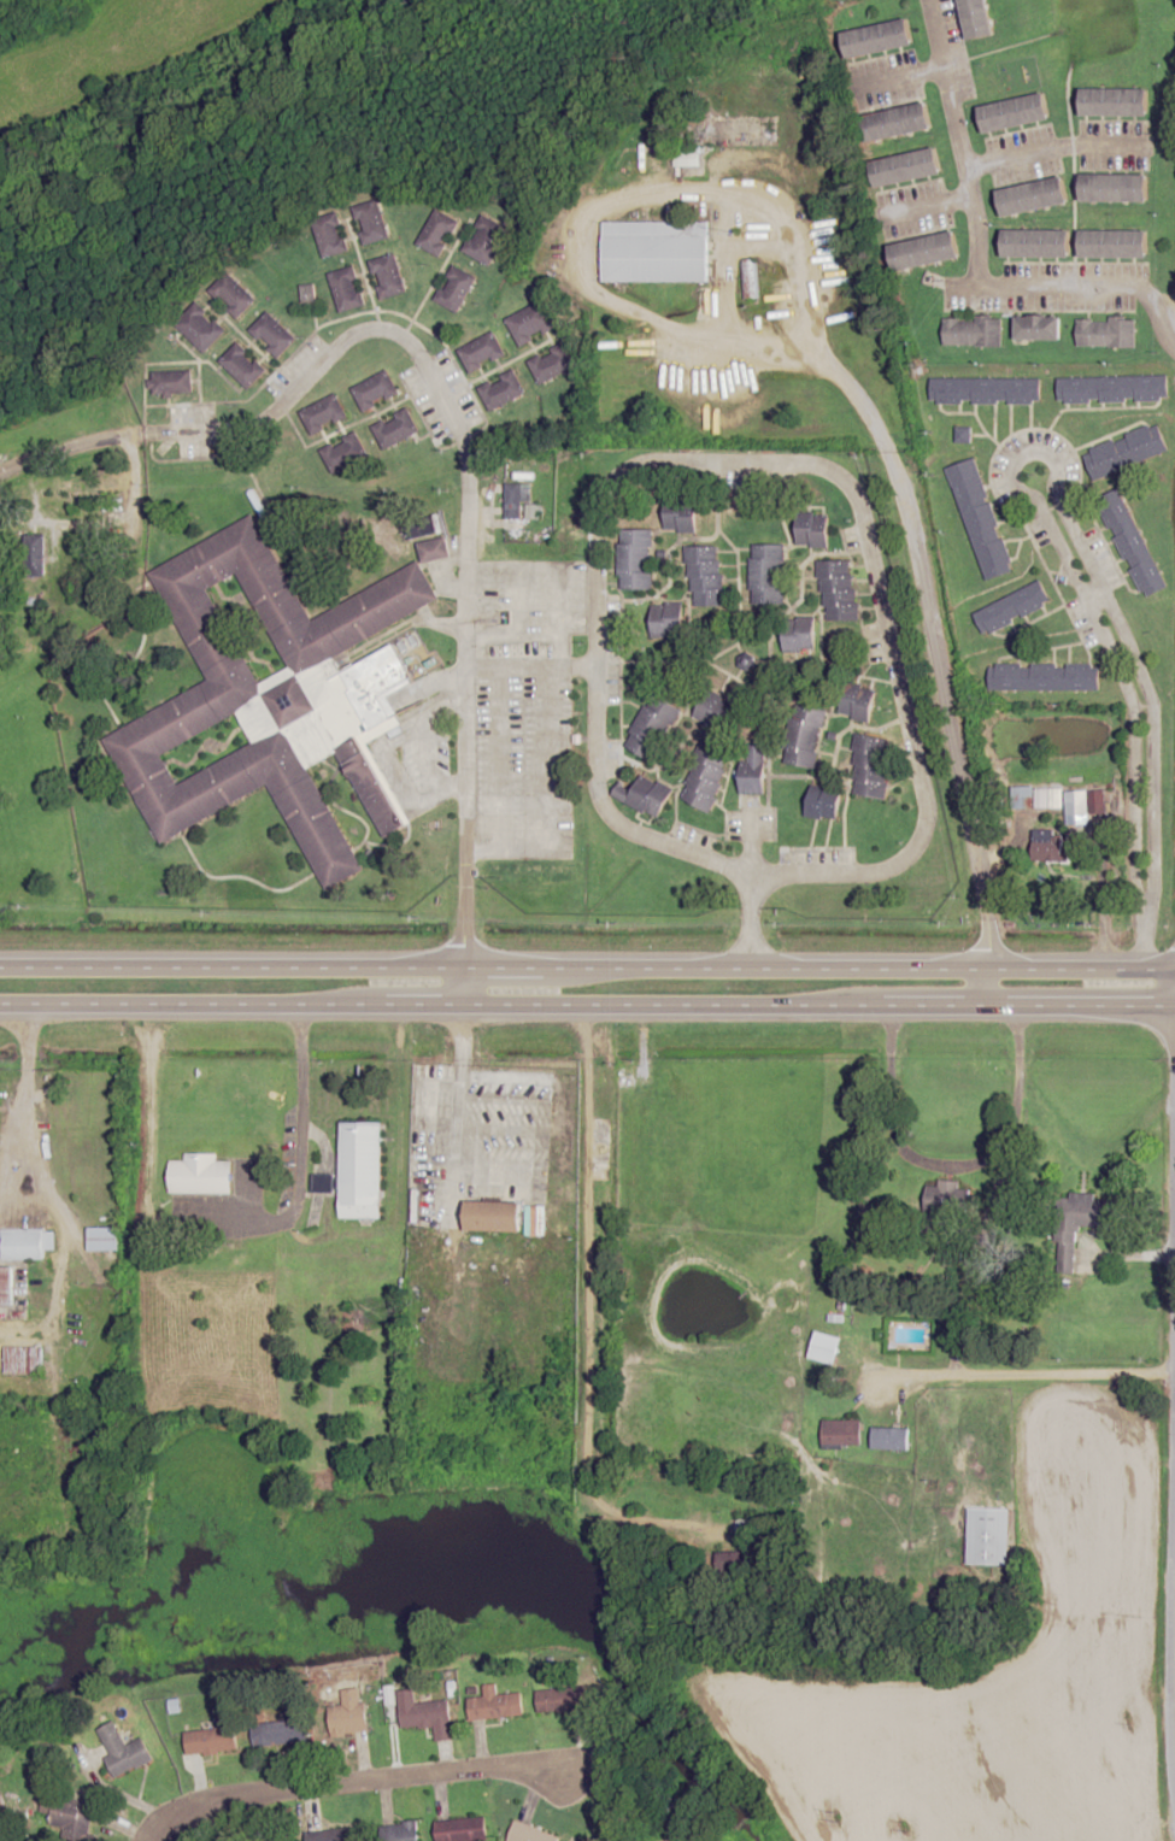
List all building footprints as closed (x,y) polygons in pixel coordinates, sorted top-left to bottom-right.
[(969,41),(960,0),(988,0),(995,35),(969,41)] [(844,31),(848,58),(915,45),(909,18),(844,31)] [(1083,88),(1083,113),(1151,116),(1151,90),(1083,88)] [(981,106),(986,133),(1052,119),(1047,93),(981,106)] [(927,100),(933,128),(870,141),(864,114),(927,100)] [(871,160),(877,187),(944,173),(938,147),(871,160)] [(675,168),(701,168),(701,148),(675,148),(675,168)] [(1082,175),(1082,202),(1148,202),(1150,175),(1082,175)] [(999,190),(1005,217),(1070,202),(1064,176),(999,190)] [(353,206),(364,246),(390,239),(380,199),(353,206)] [(437,208),(418,243),(441,257),(462,222),(437,208)] [(463,249),(489,265),(511,229),(484,213),(463,249)] [(313,220),(324,258),(348,252),(339,214),(313,220)] [(603,223),(603,281),(709,281),(709,222),(603,223)] [(1005,230),(1005,257),(1071,257),(1071,231),(1005,230)] [(1082,230),(1082,257),(1148,258),(1150,231),(1082,230)] [(956,231),(962,257),(898,270),(892,245),(956,231)] [(370,260),(381,300),(407,293),(395,253),(370,260)] [(454,264),(478,278),(458,313),(435,299),(454,264)] [(329,273),(340,312),(366,305),(356,265),(329,273)] [(210,290),(239,320),(258,301),(229,271),(210,290)] [(300,284),(315,283),(317,301),(302,302),(300,284)] [(196,300),(175,323),(206,354),(229,330),(196,300)] [(505,319),(519,347),(557,329),(542,300),(505,319)] [(269,310),(249,329),(280,358),(298,339),(269,310)] [(1018,316),(1018,340),(1064,340),(1064,317),(1018,316)] [(945,318),(945,345),(1003,346),(1003,318),(945,318)] [(1077,319),(1077,346),(1136,346),(1136,319),(1077,319)] [(457,351),(469,375),(506,355),(494,331),(457,351)] [(237,341),(219,360),(249,389),(268,370),(237,341)] [(529,361),(541,386),(576,367),(564,343),(529,361)] [(513,369),(525,393),(490,411),(478,387),(513,369)] [(152,372),(188,370),(190,398),(153,400),(152,372)] [(351,389),(363,412),(400,393),(388,370),(351,389)] [(1057,378),(1058,400),(1169,396),(1168,375),(1057,378)] [(930,377),(930,400),(1040,401),(1040,378),(930,377)] [(335,393),(348,417),(312,435),(300,411),(335,393)] [(371,427),(383,451),(419,433),(407,408),(371,427)] [(1156,422),(1168,451),(1095,481),(1083,452),(1156,422)] [(954,427),(954,442),(971,443),(971,427),(954,427)] [(319,449),(331,476),(369,458),(356,431),(319,449)] [(945,469),(986,581),(1015,570),(974,458),(945,469)] [(504,484),(504,520),(539,522),(540,505),(528,505),(528,484),(504,484)] [(1118,488),(1169,588),(1147,598),(1097,499),(1118,488)] [(47,495),(71,495),(71,560),(87,560),(87,584),(69,584),(69,620),(47,620),(47,563),(43,563),(43,576),(20,576),(20,534),(43,534),(43,553),(47,553),(47,495)] [(665,498),(664,529),(680,529),(680,534),(697,534),(698,501),(682,501),(682,498),(665,498)] [(797,542),(811,543),(811,547),(827,548),(829,516),(813,514),(815,510),(798,508),(797,542)] [(416,560),(437,598),(331,657),(340,675),(393,645),(415,682),(388,696),(398,714),(439,692),(443,700),(401,724),(405,731),(392,739),(388,734),(369,745),(413,823),(384,840),(336,753),(306,770),(362,869),(327,888),(269,783),(161,843),(102,740),(210,680),(149,574),(254,514),(312,619),(416,560)] [(652,529),(621,530),(621,543),(617,543),(617,576),(621,576),(621,590),(652,590),(652,574),(648,574),(648,546),(653,546),(652,529)] [(419,542),(424,563),(450,557),(445,536),(419,542)] [(786,543),(786,565),(780,565),(780,587),(785,587),(785,607),(754,607),(754,588),(750,588),(750,557),(753,557),(753,543),(786,543)] [(685,547),(685,566),(687,566),(687,578),(692,578),(692,592),(695,592),(695,605),(727,605),(727,588),(723,588),(723,575),(718,575),(718,561),(715,560),(716,547),(685,547)] [(816,560),(816,578),(822,578),(822,590),(824,590),(824,607),(828,607),(828,619),(858,619),(859,602),(854,602),(854,588),(852,588),(852,574),(847,574),(848,561),(816,560)] [(974,613),(983,634),(1050,600),(1039,581),(974,613)] [(651,605),(651,641),(670,641),(670,636),(683,636),(683,601),(665,601),(665,605),(651,605)] [(815,617),(815,649),(803,649),(803,652),(783,652),(783,620),(799,620),(799,617),(815,617)] [(753,667),(754,665),(756,663),(756,659),(754,657),(752,654),(750,653),(746,653),(744,653),(740,655),(738,658),(736,660),(736,664),(738,666),(740,670),(742,671),(746,672),(748,671),(751,670),(753,667)] [(988,689),(988,664),(1100,665),(1100,690),(988,689)] [(875,692),(869,723),(853,719),(854,714),(839,712),(845,681),(864,684),(864,689),(875,692)] [(692,714),(705,722),(703,725),(721,736),(738,708),(706,689),(692,714)] [(652,761),(625,746),(631,735),(628,733),(645,705),(648,707),(656,695),(682,711),(652,761)] [(827,712),(798,706),(795,719),(791,718),(786,747),(788,748),(786,763),(816,769),(819,754),(815,752),(819,727),(823,728),(827,712)] [(854,733),(850,754),(858,757),(854,775),(858,776),(854,794),(885,801),(888,784),(885,782),(888,766),(885,766),(887,753),(881,752),(883,739),(854,733)] [(701,740),(692,757),(697,759),(691,770),(693,771),(687,782),(691,784),(685,795),(710,811),(717,798),(713,795),(721,783),(718,781),(725,769),(722,766),(729,755),(701,740)] [(765,745),(765,793),(741,793),(741,760),(747,760),(747,745),(765,745)] [(611,794),(657,819),(674,790),(659,782),(657,784),(642,776),(635,789),(619,780),(611,794)] [(811,784),(804,816),(823,819),(824,816),(836,818),(844,787),(827,783),(826,787),(811,784)] [(1010,787),(1046,786),(1047,810),(1010,810),(1010,787)] [(1033,830),(1033,861),(1070,861),(1070,830),(1033,830)] [(340,1218),(382,1218),(382,1121),(340,1121),(340,1218)] [(171,1193),(233,1193),(233,1160),(218,1160),(218,1152),(185,1152),(185,1160),(171,1160),(171,1193)] [(926,1181),(926,1214),(959,1214),(959,1181),(926,1181)] [(1116,1199),(1095,1199),(1095,1193),(1057,1192),(1055,1272),(1074,1273),(1075,1226),(1115,1227),(1116,1199)] [(468,1230),(524,1230),(524,1200),(468,1200),(468,1230)] [(89,1250),(119,1250),(119,1226),(89,1226),(89,1250)] [(2,1259),(46,1259),(46,1248),(55,1248),(55,1229),(2,1229),(2,1259)] [(14,1304),(14,1266),(0,1266),(0,1304),(14,1304)] [(40,1372),(40,1346),(7,1346),(7,1372),(40,1372)] [(822,1446),(861,1446),(861,1419),(822,1419),(822,1446)] [(909,1427),(871,1427),(871,1449),(909,1449),(909,1427)] [(968,1565),(1009,1565),(1009,1507),(968,1507),(968,1565)] [(750,1520),(735,1520),(735,1534),(750,1534),(750,1520)] [(471,1719),(524,1715),(522,1691),(499,1692),(498,1683),(484,1684),(485,1696),(469,1697),(471,1719)] [(586,1710),(585,1686),(537,1689),(539,1712),(586,1710)] [(340,1691),(342,1705),(329,1707),(334,1736),(370,1730),(362,1687),(340,1691)] [(399,1690),(402,1728),(435,1725),(437,1740),(453,1738),(450,1699),(417,1703),(415,1688),(399,1690)] [(118,1777),(154,1760),(145,1740),(128,1748),(116,1721),(96,1730),(118,1777)] [(303,1744),(302,1721),(248,1724),(249,1747),(303,1744)] [(187,1754),(236,1751),(235,1727),(185,1730),(187,1754)] [(76,1840),(86,1840),(96,1805),(52,1794),(41,1832),(76,1840)] [(325,1812),(305,1814),(308,1840),(328,1840),(325,1812)] [(438,1840),(487,1840),(488,1840),(486,1816),(436,1821),(438,1840)] [(560,1836),(515,1821),(509,1840),(558,1840),(560,1836)] [(419,1822),(385,1825),(387,1840),(420,1840),(419,1822)]
